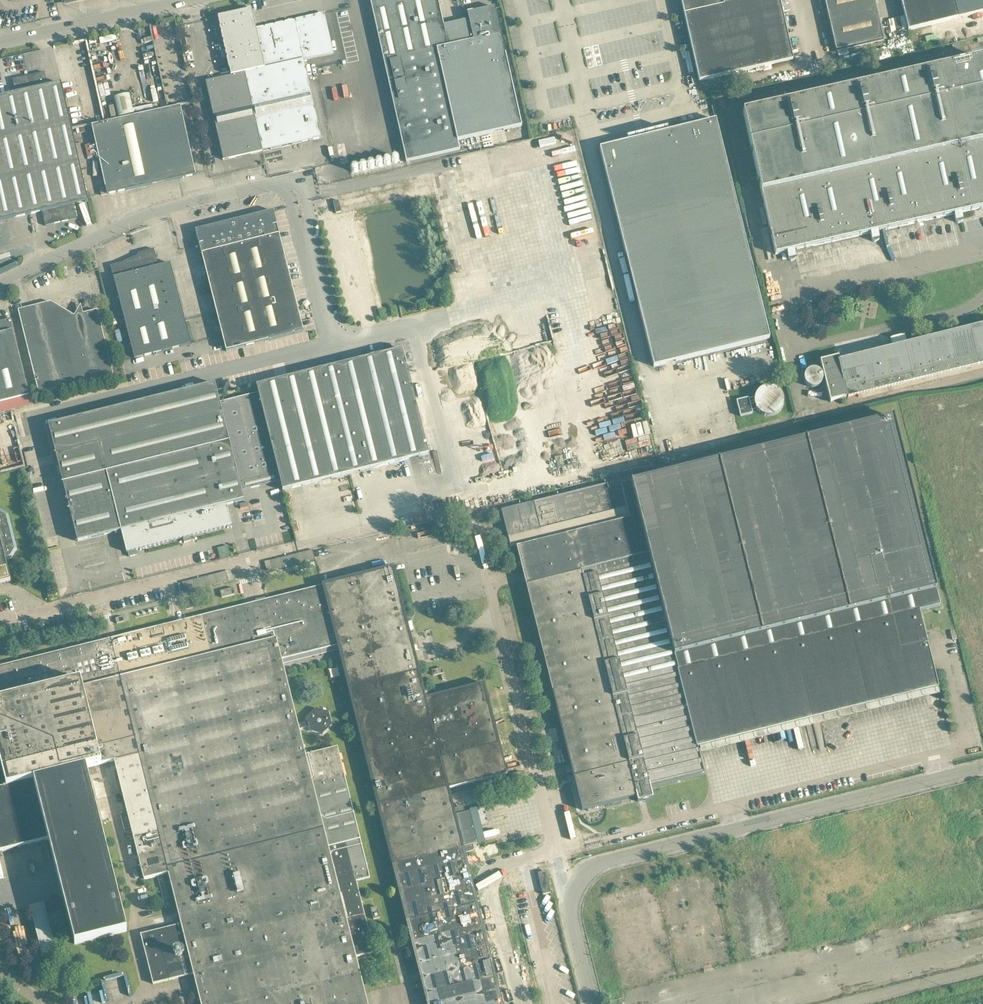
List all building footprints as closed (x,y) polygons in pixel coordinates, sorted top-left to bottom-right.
[(495,8),(467,14),(468,20),(444,25),(438,0),(370,0),(404,153),(406,162),(459,150),(457,141),(521,127),(495,8)] [(780,0),(681,0),(699,81),(793,60),(780,0)] [(874,0),(824,0),(835,51),(883,41),(874,0)] [(909,33),(949,23),(944,0),(901,0),(909,33)] [(949,23),(982,14),(982,0),(944,0),(949,23)] [(322,138),(305,60),(334,53),(325,14),(256,29),(252,10),(251,10),(251,8),(242,10),(242,12),(218,17),(231,76),(206,81),(223,160),(322,138)] [(743,112),(776,255),(787,252),(789,259),(789,260),(790,260),(790,261),(791,261),(792,262),(793,261),(794,261),(795,260),(795,259),(796,258),(794,251),(870,234),(872,240),(872,241),(873,241),(873,242),(874,242),(875,243),(876,243),(877,242),(878,242),(878,241),(879,241),(879,240),(879,239),(879,238),(878,232),(954,215),(956,221),(957,222),(957,223),(958,223),(959,223),(960,223),(961,223),(962,222),(962,221),(963,220),(961,213),(982,208),(982,60),(982,58),(743,112)] [(61,83),(48,87),(44,72),(12,80),(16,94),(0,97),(0,222),(42,212),(45,226),(79,218),(76,204),(88,202),(61,83)] [(196,175),(183,117),(180,106),(92,126),(105,187),(107,195),(196,175)] [(770,338),(718,129),(716,120),(712,121),(713,124),(668,135),(667,132),(628,141),(629,144),(604,151),(603,148),(600,148),(654,367),(770,338)] [(293,293),(273,211),(238,220),(231,222),(195,231),(222,334),(226,351),(303,332),(293,293)] [(185,319),(170,263),(158,266),(154,249),(149,251),(144,253),(144,254),(138,256),(121,263),(111,266),(134,358),(191,344),(185,319)] [(113,375),(97,310),(74,316),(51,302),(18,310),(39,394),(113,375)] [(10,319),(0,321),(0,404),(30,396),(10,319)] [(982,364),(982,326),(840,362),(838,357),(820,361),(830,402),(913,381),(982,364)] [(215,384),(49,425),(78,542),(121,531),(126,552),(128,552),(129,557),(137,555),(136,550),(183,538),(184,544),(194,541),(193,536),(232,526),(226,505),(244,501),(241,491),(280,481),(283,491),(428,455),(402,350),(256,386),(258,393),(219,403),(215,384)] [(740,417),(753,414),(749,398),(736,401),(740,417)] [(940,606),(893,418),(608,489),(607,485),(561,496),(501,510),(511,549),(516,548),(582,811),(636,797),(638,802),(653,798),(650,787),(704,774),(698,747),(939,687),(920,611),(940,606)] [(399,470),(400,478),(412,475),(411,468),(399,470)] [(8,514),(0,509),(0,584),(11,581),(6,560),(12,559),(17,549),(8,514)] [(347,522),(319,530),(321,537),(349,530),(347,522)] [(219,540),(222,549),(232,546),(229,537),(219,540)] [(322,585),(322,586),(337,646),(336,646),(426,1003),(502,1003),(475,894),(465,853),(474,850),(472,845),(477,843),(469,812),(464,813),(463,807),(454,809),(452,803),(450,795),(449,789),(507,775),(485,684),(426,698),(411,638),(409,632),(393,567),(322,585)] [(0,667),(0,852),(49,840),(75,944),(127,931),(86,768),(115,761),(144,880),(169,874),(181,925),(141,935),(153,984),(193,974),(201,1003),(368,1003),(356,957),(374,952),(356,881),(370,877),(345,778),(337,747),(305,755),(299,729),(308,727),(309,731),(322,735),(332,725),(329,712),(316,709),(306,718),(307,722),(298,724),(282,660),(336,646),(337,646),(322,586),(244,606),(0,667)] [(233,588),(220,591),(222,598),(234,595),(233,588)] [(427,611),(415,612),(415,626),(428,625),(427,611)] [(443,673),(442,668),(432,670),(433,676),(443,673)] [(514,817),(528,816),(527,801),(513,803),(514,817)] [(550,893),(545,871),(538,873),(543,895),(550,893)] [(59,944),(49,890),(33,893),(44,947),(59,944)] [(775,912),(785,903),(781,899),(771,908),(775,912)] [(106,969),(109,995),(129,992),(126,967),(106,969)] [(94,998),(102,997),(101,985),(93,986),(94,998)]
